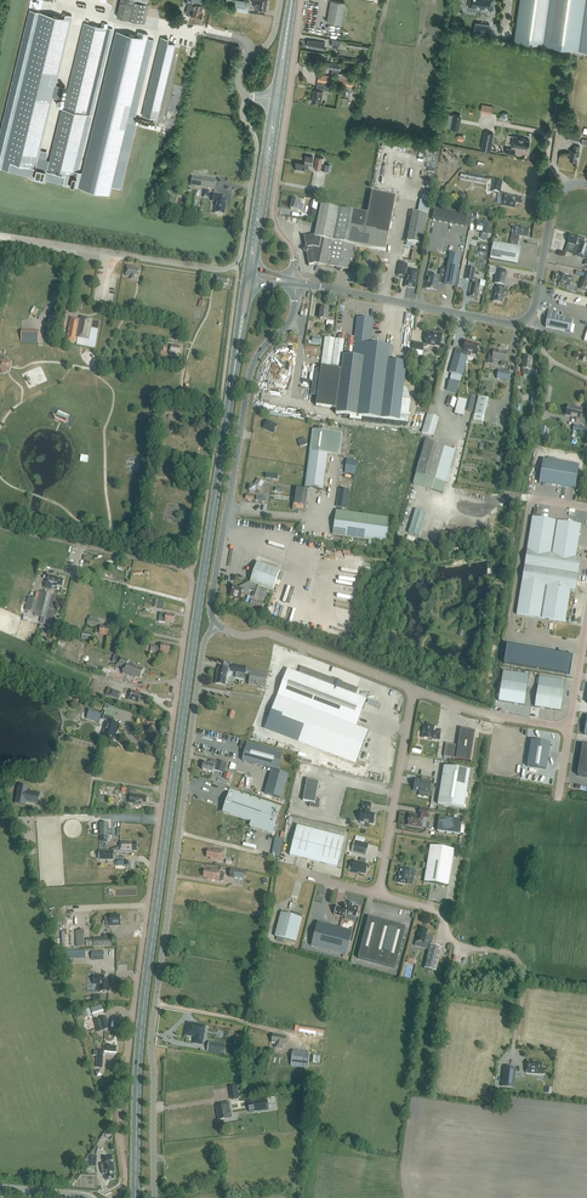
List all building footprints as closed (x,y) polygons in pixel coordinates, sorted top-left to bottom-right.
[(142,22),(146,3),(133,0),(121,0),(117,16),(142,22)] [(188,13),(193,14),(192,17),(201,20),(203,12),(202,12),(204,5),(203,5),(204,0),(191,0),(188,13)] [(231,6),(234,7),(234,8),(248,10),(249,1),(241,0),(232,0),(232,5),(231,6)] [(253,3),(254,3),(253,7),(255,8),(258,9),(259,8),(266,9),(268,0),(253,0),(253,3)] [(331,0),(327,22),(342,24),(345,2),(331,0)] [(470,3),(472,6),(482,8),(481,11),(489,11),(489,8),(493,9),(494,0),(470,0),(470,3)] [(514,40),(586,50),(586,0),(520,0),(514,40)] [(86,114),(81,113),(64,109),(50,105),(72,15),(64,13),(63,18),(40,12),(2,168),(33,176),(32,179),(45,182),(46,179),(109,194),(148,34),(139,31),(137,36),(117,31),(83,173),(73,171),(85,124),(88,125),(89,122),(85,121),(87,114),(86,114)] [(475,22),(474,33),(488,34),(490,24),(475,22)] [(85,23),(64,109),(81,113),(86,114),(106,33),(106,30),(107,28),(85,23)] [(161,41),(143,115),(157,118),(175,45),(168,43),(169,39),(162,37),(161,41)] [(332,39),(331,47),(340,48),(341,41),(332,39)] [(308,40),(307,46),(312,47),(312,48),(324,50),(325,42),(313,40),(313,41),(308,40)] [(350,59),(348,70),(363,73),(365,62),(350,59)] [(338,73),(339,70),(340,64),(324,61),(323,68),(332,69),(331,75),(338,76),(338,73)] [(321,102),(323,91),(324,91),(324,89),(331,90),(332,85),(325,84),(325,83),(341,86),(351,87),(356,88),(357,88),(358,80),(348,78),(338,77),(319,74),(317,82),(318,82),(317,89),(314,89),(312,101),(321,102)] [(341,86),(341,90),(346,90),(346,89),(350,89),(351,89),(350,94),(355,94),(356,88),(351,87),(341,86)] [(481,103),(479,111),(491,114),(493,106),(481,103)] [(450,128),(459,130),(461,115),(453,114),(450,128)] [(576,130),(572,129),(573,124),(571,123),(568,133),(566,140),(578,143),(580,136),(575,134),(576,130)] [(494,134),(484,132),(481,148),(491,150),(494,134)] [(530,140),(525,139),(525,138),(513,136),(511,146),(512,146),(511,149),(506,148),(505,153),(514,155),(515,149),(515,146),(524,148),(525,147),(528,148),(530,140)] [(577,161),(578,155),(579,156),(580,151),(579,151),(580,145),(575,144),(574,150),(570,149),(569,154),(570,154),(569,159),(577,161)] [(305,155),(305,159),(304,162),(305,163),(305,164),(296,162),(295,169),(304,171),(305,168),(308,168),(309,165),(311,165),(312,160),(313,156),(305,155)] [(314,168),(321,169),(322,163),(323,157),(316,156),(314,168)] [(461,178),(487,183),(488,178),(483,177),(483,178),(461,173),(461,178)] [(214,190),(216,180),(192,176),(191,186),(214,190)] [(502,182),(495,180),(493,191),(500,193),(502,182)] [(368,214),(362,213),(321,205),(315,235),(304,237),(309,265),(314,264),(314,263),(336,267),(336,268),(340,271),(342,268),(349,270),(354,245),(386,252),(396,197),(372,193),(368,214)] [(226,200),(222,200),(223,195),(214,194),(213,201),(216,202),(215,213),(224,214),(226,200)] [(517,196),(513,195),(512,195),(512,196),(509,195),(508,194),(504,194),(502,206),(515,208),(516,203),(522,204),(523,198),(517,197),(517,196)] [(292,200),(291,209),(297,210),(299,204),(303,205),(304,200),(299,199),(298,201),(292,200)] [(435,208),(432,220),(466,226),(468,214),(435,208)] [(314,219),(316,211),(309,209),(308,218),(314,219)] [(407,242),(422,245),(428,215),(413,212),(407,242)] [(478,221),(477,226),(484,227),(483,234),(488,235),(488,234),(491,235),(492,229),(489,229),(490,223),(478,221)] [(530,229),(517,227),(516,234),(512,233),(510,245),(497,243),(494,242),(491,259),(517,264),(520,247),(518,247),(520,236),(529,238),(530,229)] [(566,252),(575,255),(575,256),(585,260),(586,255),(586,244),(584,243),(585,238),(579,236),(578,238),(570,235),(568,241),(568,242),(568,243),(569,244),(567,250),(566,252)] [(367,276),(370,276),(370,279),(375,280),(376,278),(377,278),(381,264),(372,262),(370,272),(368,271),(367,276)] [(474,277),(475,268),(473,268),(474,264),(469,262),(468,267),(467,267),(465,279),(472,281),(473,276),(474,277)] [(416,279),(417,276),(418,271),(407,269),(408,265),(399,263),(397,275),(408,277),(406,286),(415,288),(417,279),(416,279)] [(139,270),(136,270),(136,269),(133,268),(133,267),(127,266),(125,275),(131,276),(131,279),(134,280),(135,276),(138,276),(139,270)] [(502,303),(505,290),(502,290),(503,286),(504,286),(507,270),(497,268),(490,267),(489,273),(496,275),(494,284),(497,284),(493,302),(502,303)] [(438,282),(444,283),(444,284),(458,286),(461,271),(447,268),(445,278),(439,277),(429,275),(426,289),(437,291),(438,282)] [(584,272),(579,289),(586,291),(586,287),(586,273),(584,272)] [(561,276),(557,275),(555,280),(559,281),(559,283),(560,284),(559,287),(567,289),(568,286),(569,287),(572,277),(562,274),(561,276)] [(228,279),(225,278),(226,277),(216,275),(215,284),(224,285),(224,284),(227,284),(228,279)] [(469,293),(470,293),(470,297),(477,299),(478,295),(482,295),(482,296),(484,287),(483,288),(479,287),(480,286),(471,284),(469,293)] [(319,315),(319,317),(320,318),(320,319),(327,320),(332,321),(332,320),(333,316),(328,316),(329,309),(321,308),(320,315),(319,315)] [(558,317),(559,313),(549,311),(546,328),(571,333),(571,332),(573,333),(575,325),(572,325),(573,321),(558,317)] [(48,325),(56,327),(58,318),(50,316),(48,325)] [(71,318),(66,341),(76,343),(77,338),(78,338),(89,340),(89,339),(91,329),(98,331),(100,322),(93,320),(80,318),(80,319),(77,319),(77,320),(73,319),(74,318),(71,318)] [(406,422),(407,415),(409,415),(411,401),(402,400),(406,364),(388,362),(390,347),(371,345),(372,336),(370,336),(372,320),(358,318),(356,338),(339,336),(339,340),(325,338),(321,367),(314,371),(310,395),(317,396),(316,406),(337,409),(336,414),(350,416),(350,420),(361,421),(362,417),(381,420),(406,422)] [(91,329),(89,339),(96,341),(98,331),(91,329)] [(22,331),(21,339),(38,340),(39,332),(22,331)] [(440,347),(443,335),(428,332),(426,343),(424,344),(414,342),(412,349),(423,351),(424,347),(426,348),(429,345),(434,346),(434,345),(440,347)] [(309,337),(309,344),(321,345),(322,338),(312,337),(309,337)] [(449,373),(452,373),(447,390),(456,393),(461,376),(462,376),(468,357),(469,353),(477,355),(480,345),(467,342),(464,351),(462,351),(462,350),(458,349),(456,350),(455,354),(449,373)] [(181,348),(179,348),(179,346),(170,344),(169,352),(177,353),(177,352),(180,352),(181,348)] [(504,367),(507,353),(503,352),(503,353),(494,351),(494,353),(489,352),(487,363),(492,364),(493,360),(502,361),(501,366),(504,367)] [(523,369),(522,373),(528,374),(528,370),(531,370),(534,370),(535,366),(532,365),(533,359),(529,358),(529,357),(525,356),(525,358),(524,358),(523,369)] [(5,359),(3,359),(3,360),(0,360),(0,361),(0,369),(1,370),(1,371),(2,371),(2,373),(5,373),(5,372),(7,372),(7,371),(10,371),(12,362),(9,361),(9,360),(8,360),(8,358),(5,358),(5,359)] [(497,379),(509,381),(511,373),(499,371),(497,379)] [(458,398),(454,414),(463,416),(465,410),(472,412),(476,397),(468,395),(467,400),(458,398)] [(448,396),(445,405),(454,408),(457,399),(448,396)] [(566,415),(577,418),(576,423),(583,424),(585,417),(580,416),(582,409),(568,406),(566,415)] [(439,418),(427,414),(422,433),(434,437),(439,418)] [(484,417),(474,414),(473,420),(483,423),(484,417)] [(262,428),(273,433),(277,424),(266,419),(262,428)] [(583,427),(574,425),(572,431),(575,431),(581,433),(582,429),(583,427)] [(300,447),(307,444),(305,438),(298,440),(300,447)] [(415,474),(416,474),(412,485),(432,490),(443,493),(446,483),(448,483),(457,451),(456,450),(444,447),(445,446),(425,441),(415,474)] [(295,489),(293,509),(305,511),(305,506),(306,506),(308,490),(308,488),(323,490),(328,454),(309,452),(305,488),(303,487),(303,489),(296,489),(295,489)] [(543,459),(539,483),(575,489),(579,465),(556,461),(557,459),(548,458),(548,460),(543,459)] [(357,461),(347,460),(345,473),(356,474),(357,461)] [(339,488),(336,507),(347,508),(350,490),(339,488)] [(374,545),(375,540),(388,542),(391,518),(337,510),(334,534),(369,539),(368,544),(374,545)] [(427,513),(416,510),(408,533),(420,537),(427,513)] [(576,557),(581,525),(532,517),(517,614),(565,622),(570,590),(576,591),(581,558),(576,557)] [(273,590),(280,570),(257,562),(252,577),(250,581),(239,586),(239,588),(234,586),(231,594),(232,594),(231,597),(240,600),(242,593),(247,595),(248,592),(249,592),(249,590),(254,591),(256,584),(262,586),(273,590)] [(57,586),(57,585),(62,586),(64,580),(57,578),(58,577),(48,574),(44,587),(51,589),(52,585),(57,586)] [(252,596),(264,600),(268,589),(256,585),(252,596)] [(58,596),(40,591),(34,615),(41,617),(40,622),(43,623),(51,626),(58,596)] [(37,600),(28,598),(25,610),(34,612),(37,600)] [(252,600),(250,604),(263,608),(264,604),(252,600)] [(166,614),(166,617),(160,616),(159,622),(165,623),(165,622),(174,623),(175,615),(166,614)] [(286,624),(301,628),(304,619),(289,615),(286,624)] [(100,629),(96,629),(95,633),(108,636),(110,627),(101,626),(100,629)] [(93,634),(83,632),(82,639),(92,640),(93,634)] [(151,645),(150,651),(157,652),(157,651),(169,653),(171,645),(161,643),(161,646),(151,645)] [(570,675),(573,655),(573,656),(507,645),(507,644),(504,664),(504,663),(570,674),(570,675)] [(136,677),(140,679),(144,669),(128,663),(129,660),(120,657),(118,664),(125,667),(123,673),(135,678),(136,677)] [(225,685),(227,672),(230,673),(232,663),(224,662),(223,668),(219,667),(215,684),(225,686),(225,685)] [(247,667),(233,664),(231,672),(245,674),(246,669),(247,667)] [(352,758),(352,757),(358,760),(369,732),(357,727),(367,700),(356,695),(358,689),(301,667),(299,673),(287,669),(277,696),(266,725),(352,758)] [(266,688),(268,673),(251,670),(248,684),(266,688)] [(525,705),(529,675),(503,671),(498,701),(525,705)] [(565,681),(539,677),(535,707),(561,711),(565,681)] [(109,696),(119,699),(121,693),(112,690),(109,696)] [(139,703),(140,700),(145,702),(147,697),(144,696),(145,695),(131,690),(128,699),(139,703)] [(115,718),(118,708),(105,705),(103,709),(106,710),(104,715),(103,719),(109,721),(104,736),(113,739),(116,729),(118,730),(119,724),(113,722),(115,718)] [(89,711),(86,719),(99,723),(101,715),(89,711)] [(434,726),(432,726),(431,725),(428,724),(427,725),(424,725),(422,738),(432,740),(432,739),(439,740),(441,733),(433,732),(434,726)] [(458,746),(446,744),(444,757),(470,761),(475,731),(461,728),(458,746)] [(531,740),(527,767),(546,770),(550,743),(531,740)] [(246,749),(243,761),(278,771),(282,753),(241,742),(240,747),(246,749)] [(586,777),(586,747),(582,746),(578,776),(586,777)] [(225,770),(227,764),(218,761),(216,767),(215,766),(205,763),(203,770),(213,773),(214,770),(218,771),(222,772),(223,769),(225,770)] [(470,770),(444,766),(438,804),(464,808),(470,770)] [(273,771),(266,795),(281,799),(288,775),(273,771)] [(230,780),(232,774),(225,772),(223,778),(230,780)] [(307,779),(303,801),(310,802),(309,807),(319,809),(319,807),(320,808),(320,805),(319,805),(320,799),(316,799),(319,782),(307,779)] [(413,791),(420,792),(430,794),(432,782),(415,779),(413,791)] [(25,806),(26,801),(38,804),(40,793),(28,791),(29,787),(19,785),(15,803),(25,806)] [(136,794),(136,791),(130,790),(128,803),(140,805),(141,804),(142,802),(147,803),(147,797),(143,796),(143,795),(136,794)] [(272,834),(281,808),(231,790),(225,809),(222,808),(221,812),(238,818),(252,822),(250,827),(272,834)] [(374,820),(374,819),(375,814),(369,813),(371,803),(363,802),(362,811),(361,811),(359,822),(373,824),(373,823),(374,822),(374,820)] [(423,817),(428,818),(429,810),(420,808),(420,809),(421,809),(420,816),(409,814),(408,825),(421,828),(423,817)] [(437,832),(460,835),(462,820),(439,817),(437,832)] [(252,822),(238,818),(235,827),(230,826),(229,825),(229,826),(229,828),(227,827),(226,832),(227,832),(227,833),(226,834),(227,835),(232,836),(232,838),(231,838),(231,839),(232,839),(237,840),(238,841),(238,840),(239,838),(240,838),(241,837),(242,832),(248,834),(250,827),(252,822)] [(100,823),(97,823),(97,830),(100,830),(100,835),(108,835),(109,835),(109,823),(100,823)] [(337,867),(344,838),(297,826),(290,855),(337,867)] [(131,843),(131,841),(120,840),(120,847),(118,847),(111,850),(111,851),(114,851),(114,852),(120,852),(132,852),(132,851),(137,851),(137,843),(131,843)] [(367,852),(369,844),(355,841),(353,849),(367,852)] [(424,882),(448,886),(454,850),(430,846),(424,882)] [(213,852),(208,851),(207,857),(212,858),(211,860),(222,862),(224,851),(214,850),(213,852)] [(111,851),(99,851),(99,860),(114,860),(114,852),(114,851),(111,851)] [(368,865),(365,864),(366,860),(361,858),(360,863),(354,861),(352,872),(357,873),(357,872),(365,874),(368,865)] [(408,884),(410,869),(401,867),(398,883),(408,884)] [(244,880),(245,870),(230,868),(229,877),(244,880)] [(205,871),(204,877),(208,877),(208,880),(221,882),(223,881),(224,874),(223,871),(211,869),(210,872),(205,871)] [(345,918),(346,914),(356,917),(359,907),(354,906),(354,905),(351,904),(350,905),(345,904),(344,908),(336,906),(334,915),(345,918)] [(296,942),(302,919),(301,918),(302,915),(294,913),(293,916),(281,913),(275,937),(296,942)] [(119,916),(118,915),(117,916),(110,916),(110,917),(105,917),(105,921),(103,921),(103,925),(105,925),(107,925),(107,926),(110,928),(111,928),(109,927),(110,926),(119,926),(120,924),(120,916),(119,916)] [(358,959),(395,969),(406,927),(369,918),(358,959)] [(311,946),(346,955),(353,932),(317,923),(311,946)] [(416,941),(415,945),(429,949),(431,945),(433,937),(426,935),(427,930),(420,928),(417,937),(417,936),(415,941),(416,941)] [(85,947),(84,931),(76,931),(77,947),(85,947)] [(111,946),(111,938),(93,938),(93,947),(111,946)] [(431,945),(429,949),(424,968),(436,972),(442,948),(431,945)] [(91,952),(92,960),(104,960),(104,952),(91,952)] [(100,992),(108,992),(110,992),(110,985),(108,985),(108,981),(104,981),(104,975),(94,975),(94,984),(100,984),(100,992)] [(109,1029),(106,1017),(99,1019),(102,1031),(109,1029)] [(192,1036),(192,1035),(196,1036),(195,1043),(202,1044),(205,1027),(189,1024),(188,1030),(187,1030),(186,1035),(192,1036)] [(285,1045),(287,1037),(273,1034),(272,1043),(276,1044),(275,1048),(282,1050),(283,1045),(285,1045)] [(226,1045),(209,1042),(207,1052),(224,1055),(226,1045)] [(110,1047),(111,1044),(104,1044),(104,1051),(94,1050),(93,1056),(97,1056),(96,1068),(102,1068),(103,1054),(114,1055),(114,1052),(117,1053),(117,1047),(110,1047)] [(291,1066),(308,1068),(310,1053),(293,1051),(291,1066)] [(528,1061),(526,1073),(540,1075),(540,1074),(546,1075),(546,1069),(542,1068),(543,1062),(528,1061)] [(516,1069),(504,1067),(502,1087),(514,1088),(516,1069)] [(248,1104),(248,1102),(253,1102),(254,1110),(268,1108),(267,1099),(248,1102),(248,1104)] [(217,1107),(219,1120),(229,1119),(228,1114),(231,1113),(229,1103),(223,1104),(223,1106),(217,1107)] [(89,1167),(96,1167),(97,1157),(89,1156),(89,1162),(88,1167),(89,1167)] [(113,1172),(115,1172),(113,1162),(101,1165),(103,1174),(105,1174),(106,1180),(115,1179),(113,1172)]
